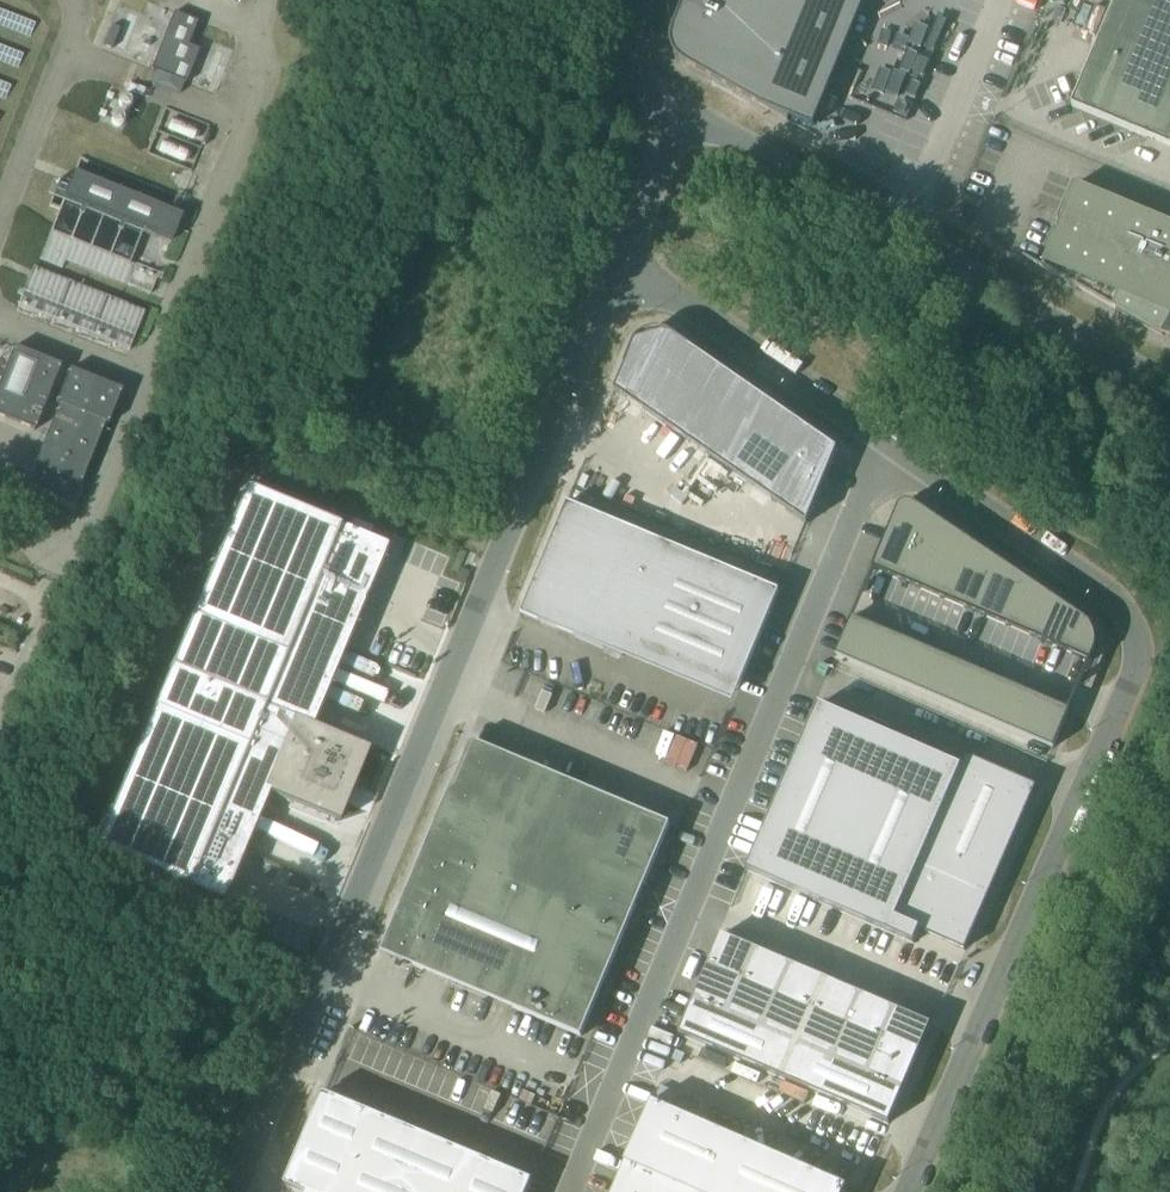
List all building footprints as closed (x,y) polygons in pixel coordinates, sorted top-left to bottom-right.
[(865,0),(684,0),(673,27),(672,31),(671,36),(671,41),(672,46),(674,51),(676,55),(680,58),(684,61),(788,121),(790,117),(813,126),(865,0)] [(1072,106),(1169,147),(1169,0),(1117,0),(1072,106)] [(174,12),(152,68),(158,71),(153,83),(180,94),(185,82),(187,83),(200,49),(189,45),(198,21),(174,12)] [(66,262),(151,294),(158,274),(131,263),(144,229),(171,239),(181,214),(73,172),(69,182),(60,179),(58,184),(54,183),(49,196),(52,197),(49,207),(59,211),(51,233),(40,260),(63,269),(66,262)] [(1037,261),(1022,255),(1163,336),(1164,334),(1163,333),(1169,320),(1169,222),(1077,183),(1043,264),(1037,261)] [(145,314),(34,270),(19,308),(130,352),(145,314)] [(636,342),(615,391),(807,523),(838,450),(703,356),(668,332),(636,342)] [(917,354),(909,348),(903,358),(912,363),(917,354)] [(15,349),(0,387),(0,418),(36,432),(62,367),(15,349)] [(123,392),(69,370),(55,404),(59,406),(36,467),(32,465),(21,491),(76,513),(86,487),(81,485),(105,424),(110,426),(123,392)] [(247,484),(171,666),(310,725),(316,711),(387,543),(247,484)] [(780,590),(569,502),(522,614),(624,657),(629,643),(739,689),(780,590)] [(899,508),(873,569),(1091,662),(1096,649),(1096,648),(1096,646),(1097,645),(1097,643),(1097,642),(1097,640),(1097,639),(1096,637),(1096,636),(1096,635),(1095,633),(1095,632),(1094,630),(1094,629),(1093,628),(1092,627),(1091,625),(1091,624),(1090,623),(1089,622),(1088,621),(1087,620),(1086,619),(966,539),(915,504),(899,508)] [(853,617),(836,655),(1054,748),(1070,710),(1005,683),(853,617)] [(310,725),(171,666),(94,849),(223,903),(269,793),(327,819),(358,745),(310,725)] [(960,766),(819,705),(747,871),(914,944),(919,931),(965,951),(1037,787),(965,755),(960,766)] [(581,1036),(669,824),(471,741),(382,952),(581,1036)] [(722,935),(679,1035),(757,1068),(888,1124),(931,1025),(722,935)] [(286,1185),(302,1191),(528,1191),(533,1181),(324,1093),(286,1185)] [(613,1191),(844,1191),(847,1186),(652,1101),(613,1191)]
